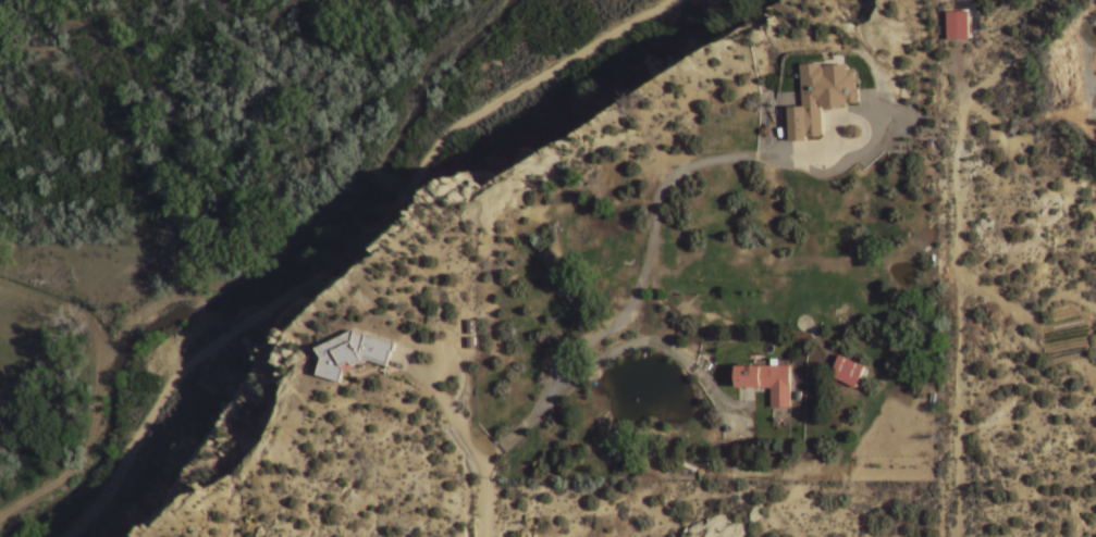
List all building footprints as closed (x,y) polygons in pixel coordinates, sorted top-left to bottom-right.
[(948,12),(948,40),(969,39),(969,12),(948,12)] [(802,65),(804,108),(790,109),(791,142),(808,141),(808,138),(821,137),(821,136),(824,136),(823,108),(849,107),(848,103),(859,103),(859,97),(861,97),(861,88),(858,88),(857,72),(850,72),(849,65),(824,66),(824,64),(802,65)] [(354,330),(396,345),(393,352),(392,351),(386,366),(369,361),(364,363),(362,361),(353,366),(350,362),(342,366),(344,371),(340,384),(317,377),(323,359),(318,349),(354,330)] [(840,355),(866,367),(857,388),(830,376),(840,355)] [(737,366),(737,389),(772,389),(772,408),(791,408),(791,366),(737,366)]
